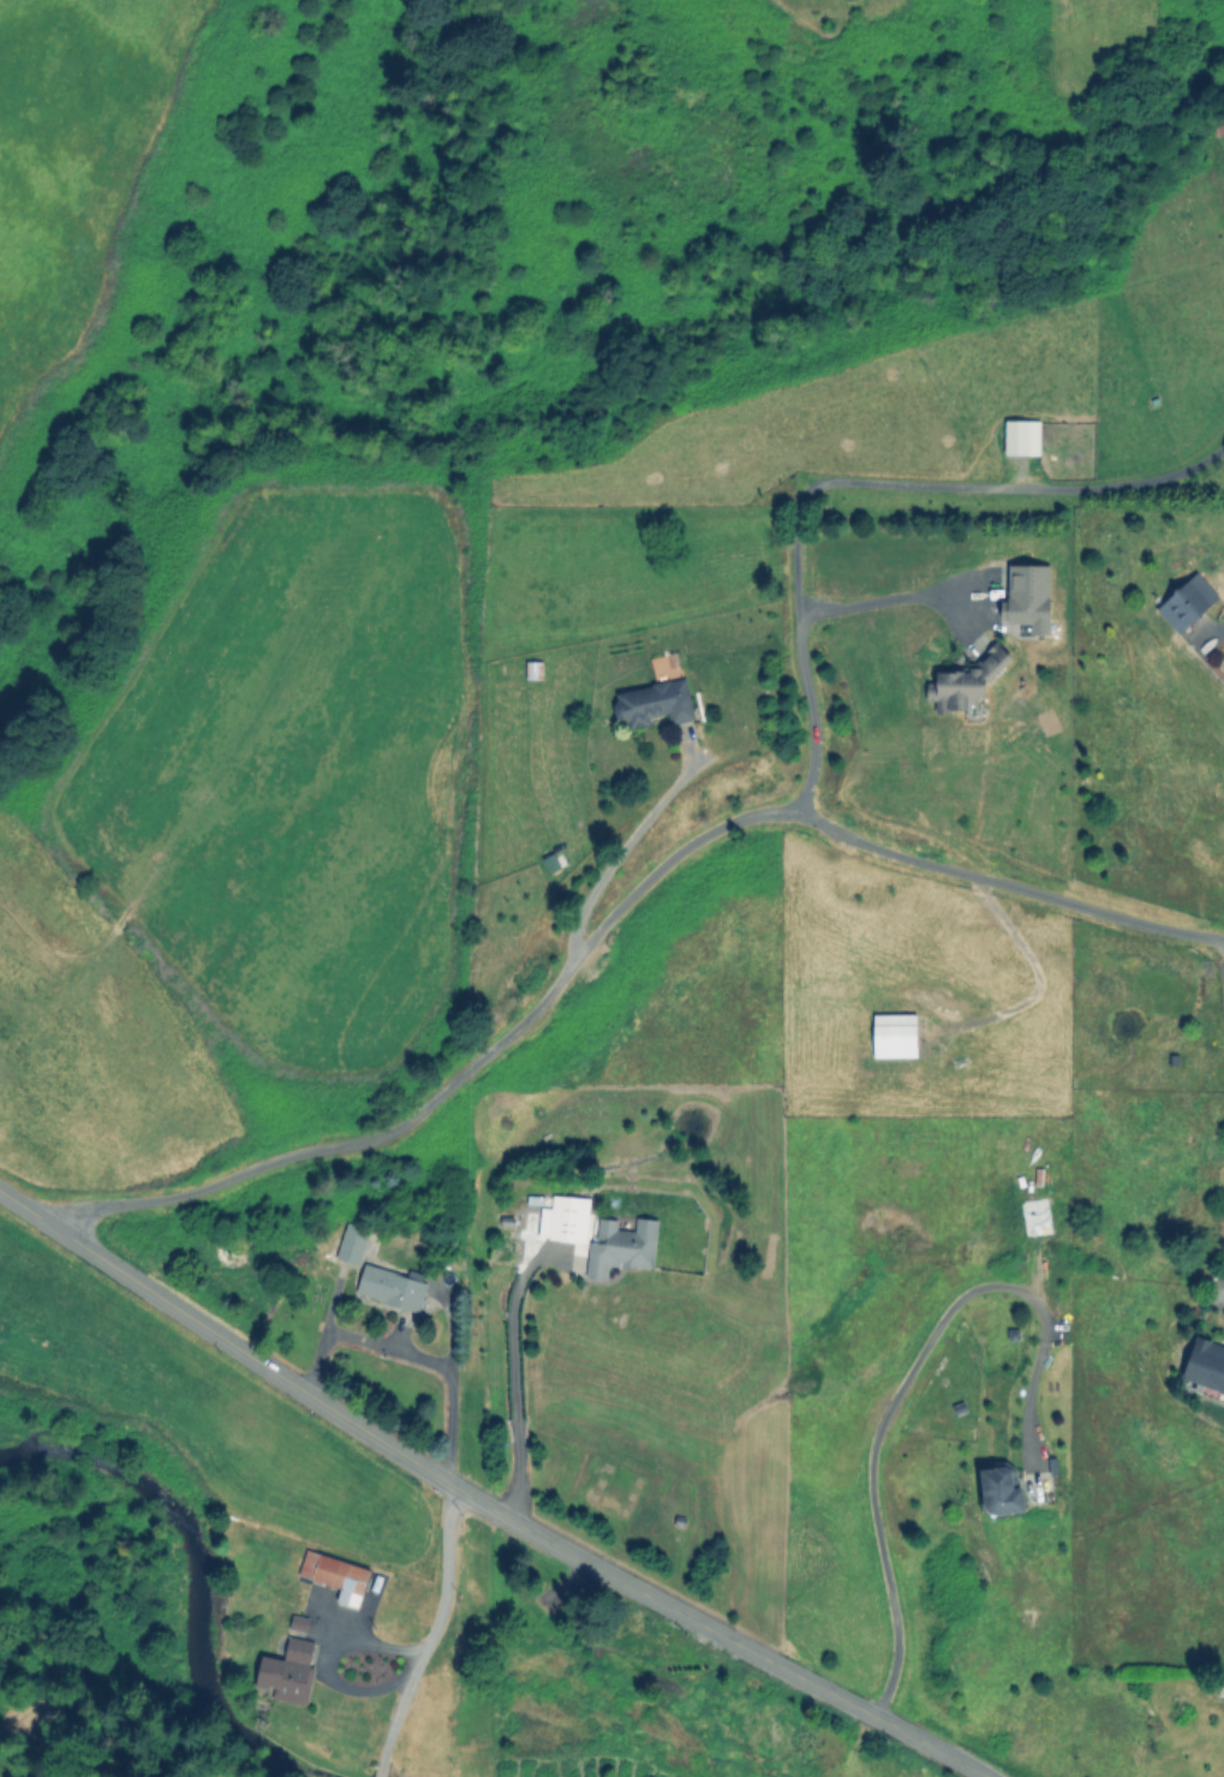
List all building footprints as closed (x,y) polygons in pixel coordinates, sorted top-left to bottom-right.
[(1038,454),(1039,420),(1003,419),(1003,454),(1038,454)] [(1049,565),(1008,564),(1007,599),(999,599),(998,623),(1029,623),(1029,633),(1048,633),(1049,565)] [(1154,609),(1177,634),(1218,596),(1195,571),(1154,609)] [(935,670),(935,691),(926,691),(926,700),(935,700),(934,710),(966,711),(967,695),(987,696),(987,668),(1004,669),(1004,645),(979,644),(978,671),(935,670)] [(694,719),(685,677),(613,692),(620,730),(650,724),(649,716),(669,712),(671,724),(694,719)] [(915,1056),(915,1013),(872,1014),(873,1056),(915,1056)] [(588,1197),(550,1195),(549,1208),(539,1207),(537,1238),(585,1240),(588,1197)] [(656,1218),(635,1216),(633,1231),(615,1229),(616,1219),(598,1217),(596,1231),(589,1230),(585,1276),(605,1278),(607,1265),(652,1269),(656,1218)] [(367,1230),(345,1223),(333,1257),(356,1265),(367,1230)] [(419,1309),(425,1279),(361,1266),(355,1296),(419,1309)] [(1223,1393),(1223,1345),(1194,1335),(1180,1379),(1223,1393)] [(983,1513),(1024,1512),(1023,1486),(1011,1486),(1010,1466),(981,1467),(983,1513)] [(368,1568),(304,1549),(297,1575),(339,1587),(336,1601),(357,1607),(368,1568)] [(308,1617),(291,1614),(287,1628),(305,1632),(308,1617)] [(254,1685),(272,1688),(270,1698),(306,1704),(313,1667),(308,1666),(313,1640),(287,1635),(282,1659),(260,1655),(254,1685)]
